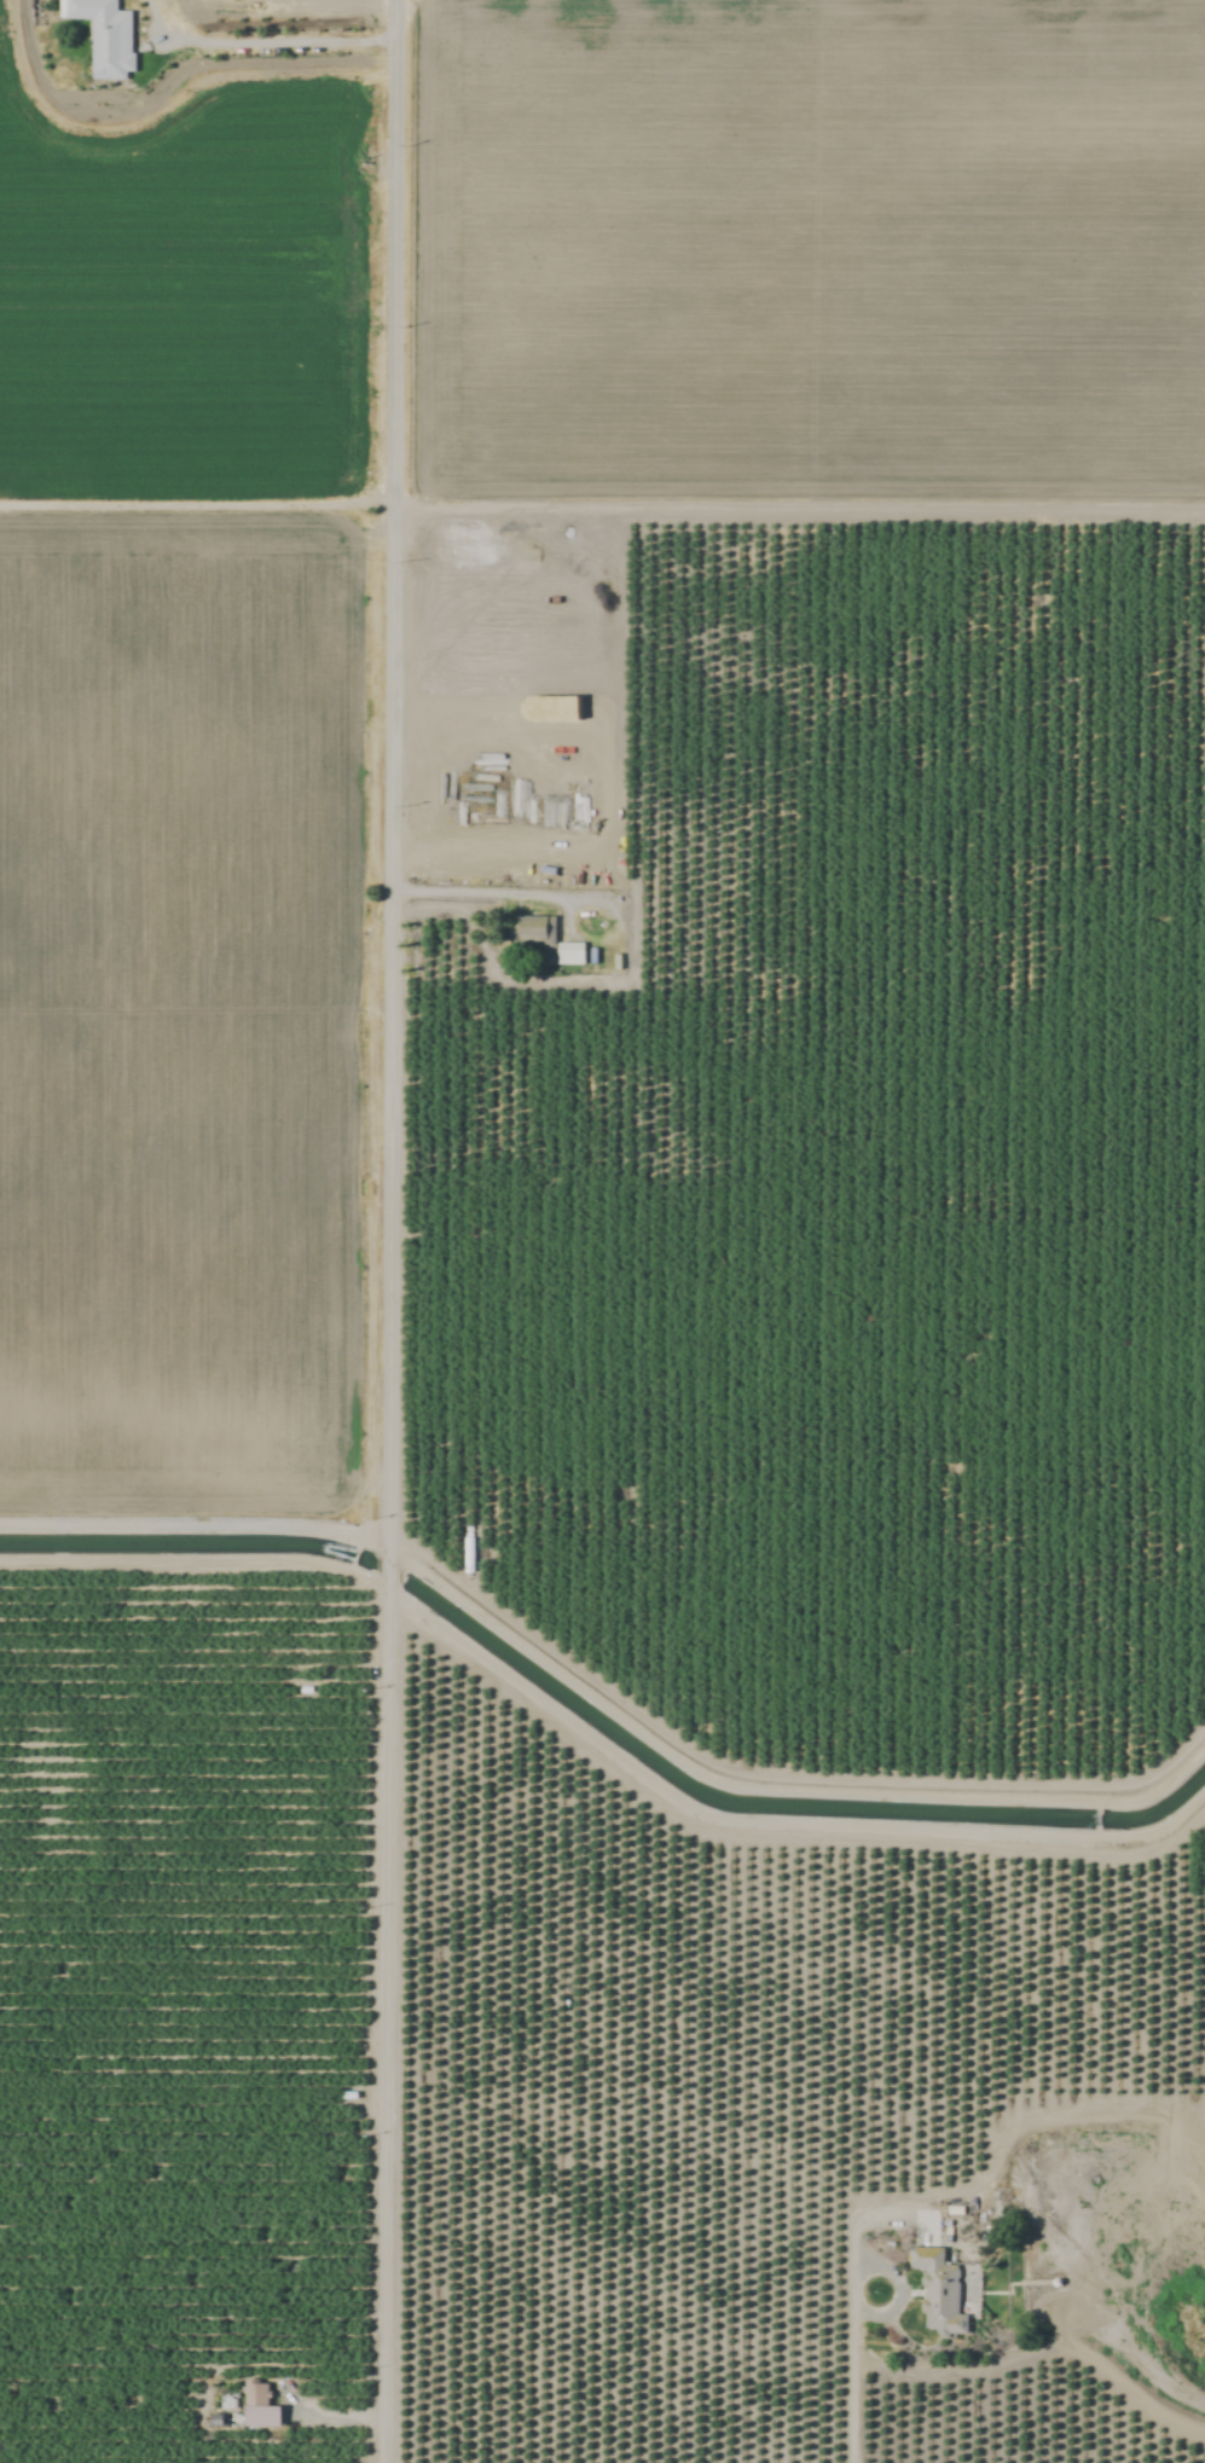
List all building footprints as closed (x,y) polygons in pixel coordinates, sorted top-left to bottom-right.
[(133,81),(132,13),(117,13),(117,0),(62,0),(62,21),(91,21),(92,81),(133,81)] [(584,965),(584,944),(555,944),(555,917),(514,918),(514,953),(533,953),(533,966),(584,965)] [(967,2280),(958,2280),(958,2266),(943,2266),(943,2249),(910,2249),(910,2271),(924,2271),(924,2334),(967,2334),(967,2280)] [(249,2407),(268,2407),(268,2385),(249,2385),(249,2407)]
